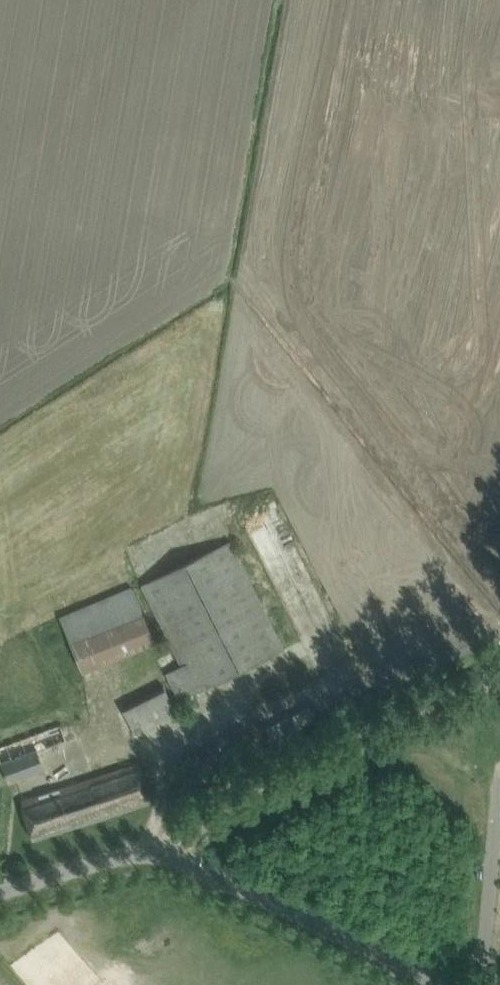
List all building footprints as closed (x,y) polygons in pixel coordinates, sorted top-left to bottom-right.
[(168,673),(172,682),(181,700),(284,649),(230,542),(143,585),(183,666),(168,673)] [(82,672),(103,663),(90,630),(141,609),(132,588),(60,619),(82,672)] [(154,643),(141,609),(90,630),(103,663),(154,643)] [(123,709),(128,719),(170,698),(165,687),(123,709)] [(177,711),(170,698),(128,719),(134,732),(177,711)] [(310,706),(266,728),(272,739),(316,717),(310,706)] [(7,783),(44,770),(37,750),(65,740),(60,725),(0,747),(0,763),(7,783)] [(20,801),(27,820),(33,839),(151,801),(139,763),(20,801)]
